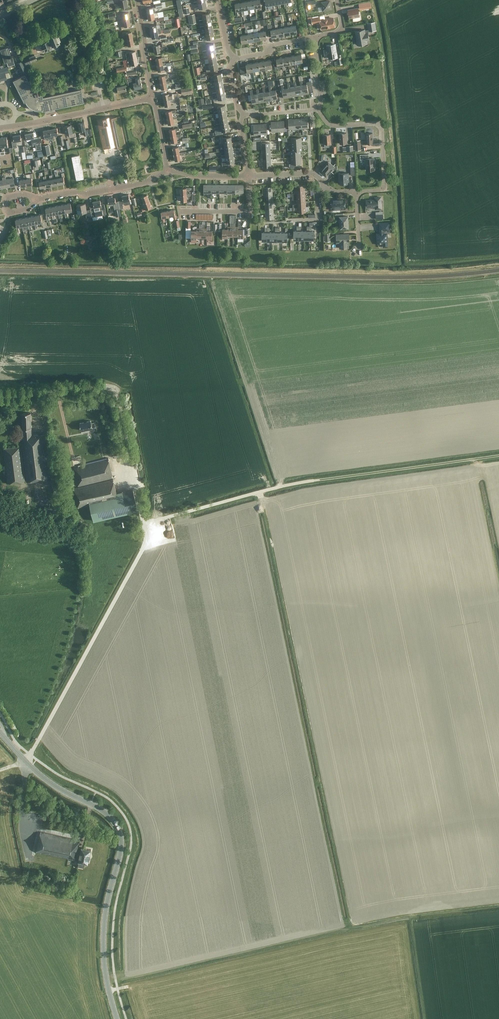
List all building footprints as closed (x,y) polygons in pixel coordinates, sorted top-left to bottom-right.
[(115,9),(128,7),(126,0),(120,0),(120,4),(114,5),(115,9)] [(307,9),(310,8),(310,5),(316,3),(315,0),(313,0),(305,1),(307,9)] [(198,2),(198,4),(199,7),(194,8),(195,10),(199,10),(199,9),(207,7),(205,1),(198,2)] [(331,9),(330,1),(321,2),(323,11),(331,9)] [(348,10),(349,18),(353,17),(353,21),(360,20),(358,8),(348,10)] [(204,21),(211,19),(210,13),(202,14),(203,20),(199,20),(199,23),(204,22),(204,21)] [(188,15),(189,24),(196,23),(194,14),(188,15)] [(320,23),(321,28),(321,29),(323,28),(323,29),(326,28),(330,27),(333,27),(333,26),(335,26),(333,18),(322,20),(320,20),(320,17),(319,17),(317,17),(314,18),(312,18),(312,23),(313,23),(315,23),(316,23),(320,22),(320,23)] [(129,19),(123,20),(124,25),(121,25),(121,28),(125,27),(130,26),(129,19)] [(205,27),(212,26),(211,19),(204,21),(204,22),(204,26),(200,27),(200,29),(205,28),(205,27)] [(289,26),(291,34),(297,33),(296,25),(290,26),(289,22),(287,22),(288,27),(289,26)] [(289,26),(288,27),(284,27),(283,23),(282,23),(281,23),(282,28),(283,27),(284,35),(291,34),(289,26)] [(277,29),(276,29),(272,30),(270,24),(267,24),(268,31),(270,30),(272,38),(278,36),(277,29)] [(283,27),(282,28),(278,28),(277,24),(275,24),(276,29),(277,29),(278,36),(284,35),(283,27)] [(206,33),(213,32),(212,26),(205,27),(205,28),(206,32),(201,33),(202,35),(206,34),(206,33)] [(258,28),(257,28),(258,32),(259,32),(261,40),(267,38),(265,31),(260,32),(259,27),(258,28)] [(252,29),(251,29),(252,33),(253,33),(254,41),(261,40),(259,32),(258,32),(254,33),(253,28),(252,29)] [(57,37),(54,29),(46,32),(40,34),(42,39),(40,40),(42,45),(40,46),(42,51),(44,50),(45,51),(53,48),(53,47),(60,45),(58,42),(59,42),(58,39),(59,39),(59,37),(57,37)] [(247,30),(245,30),(245,34),(247,34),(248,42),(254,41),(253,33),(252,33),(251,29),(247,30)] [(161,30),(151,32),(152,38),(159,37),(158,34),(161,33),(161,30)] [(357,41),(358,45),(367,43),(366,40),(369,40),(368,34),(369,34),(368,30),(365,30),(364,30),(355,31),(356,36),(355,37),(354,37),(354,38),(354,40),(355,41),(356,42),(357,41)] [(247,34),(245,34),(242,35),(241,31),(238,31),(239,36),(240,36),(242,43),(248,42),(247,34)] [(214,38),(213,32),(206,33),(206,34),(207,38),(202,39),(203,41),(207,40),(207,39),(214,38)] [(133,38),(127,39),(128,44),(124,45),(125,47),(129,47),(129,46),(134,45),(133,38)] [(164,46),(163,42),(160,42),(160,45),(153,46),(155,53),(160,52),(159,47),(164,46)] [(207,51),(215,50),(214,43),(206,45),(207,50),(203,51),(203,53),(207,52),(207,51)] [(337,57),(335,44),(327,45),(328,51),(324,51),(325,55),(328,54),(329,58),(337,57)] [(14,64),(13,60),(12,58),(13,58),(12,55),(10,56),(8,48),(0,50),(4,63),(6,62),(8,66),(14,64)] [(208,56),(204,57),(204,59),(209,59),(208,57),(216,56),(215,50),(207,51),(207,52),(208,56)] [(301,54),(295,55),(296,63),(297,63),(301,62),(302,67),(303,66),(307,65),(306,58),(302,59),(301,54)] [(31,62),(29,57),(28,55),(23,57),(26,66),(32,64),(31,62)] [(290,64),(291,64),(294,63),(295,68),(298,67),(297,63),(296,63),(295,55),(289,56),(290,64)] [(217,62),(216,56),(208,57),(209,59),(209,62),(205,63),(205,66),(210,65),(209,63),(217,62)] [(292,69),(291,64),(290,64),(289,56),(283,58),(284,65),(288,64),(289,69),(292,69)] [(163,64),(162,63),(162,59),(165,59),(164,57),(162,57),(156,58),(157,65),(163,64)] [(136,58),(131,59),(129,59),(123,60),(124,66),(127,66),(127,67),(127,70),(133,69),(132,66),(132,65),(138,64),(136,58)] [(285,70),(284,65),(283,58),(276,59),(277,63),(274,64),(275,69),(278,68),(278,66),(282,66),(283,70),(285,70)] [(26,72),(21,61),(17,63),(22,74),(26,72)] [(166,62),(162,63),(163,64),(157,65),(158,71),(164,70),(163,65),(166,65),(166,63),(166,62)] [(209,63),(210,65),(210,69),(206,69),(206,72),(211,71),(211,70),(218,68),(217,62),(209,63)] [(254,71),(252,63),(246,65),(246,67),(240,68),(241,75),(247,74),(247,76),(249,76),(249,72),(252,71),(254,71)] [(6,79),(5,74),(9,72),(7,67),(0,69),(0,81),(6,79)] [(210,81),(210,83),(215,82),(215,81),(222,79),(221,73),(214,74),(214,77),(215,80),(212,81),(211,81),(210,81)] [(34,93),(32,88),(24,74),(12,80),(24,102),(25,102),(27,104),(29,107),(32,108),(35,110),(38,110),(41,110),(42,111),(83,102),(80,89),(42,97),(42,94),(38,95),(36,92),(34,93)] [(166,82),(166,81),(165,78),(168,77),(168,75),(159,76),(160,83),(166,82)] [(128,85),(131,84),(132,89),(142,87),(140,77),(127,79),(128,85)] [(223,86),(222,79),(215,81),(215,82),(216,86),(211,87),(212,89),(216,88),(216,87),(223,86)] [(169,80),(166,81),(166,82),(160,83),(162,89),(167,88),(166,83),(169,83),(169,80)] [(300,85),(302,94),(308,93),(307,84),(302,85),(302,81),(299,81),(300,85)] [(293,82),(294,86),(296,96),(302,94),(300,85),(296,86),(295,82),(293,82)] [(287,83),(288,88),(290,97),(296,96),(294,86),(290,87),(289,83),(287,83)] [(283,98),(290,97),(288,88),(284,88),(283,84),(281,84),(283,98)] [(217,93),(225,92),(223,86),(216,87),(216,88),(217,92),(212,93),(213,95),(217,95),(217,93)] [(269,91),(271,100),(277,99),(276,94),(279,93),(278,89),(271,91),(271,86),(268,87),(269,91)] [(269,91),(265,92),(264,87),(262,88),(263,92),(265,101),(271,100),(269,91)] [(257,93),(259,103),(265,101),(263,92),(259,93),(258,89),(256,89),(257,93)] [(252,104),(259,103),(257,93),(253,94),(252,90),(250,90),(252,104)] [(217,93),(217,95),(218,98),(213,99),(214,102),(218,101),(218,100),(226,98),(225,92),(217,93)] [(179,98),(164,100),(165,106),(171,105),(170,102),(174,101),(174,103),(180,102),(179,98)] [(214,114),(218,113),(226,111),(225,105),(217,106),(218,111),(214,112),(214,114)] [(166,111),(167,118),(173,117),(173,116),(172,113),(176,112),(175,110),(166,111)] [(219,117),(215,118),(215,120),(219,119),(227,117),(226,111),(218,113),(219,117)] [(109,117),(97,119),(103,147),(115,145),(115,147),(124,145),(123,141),(122,141),(121,136),(122,136),(120,126),(119,126),(118,121),(119,121),(118,116),(109,118),(109,117)] [(173,117),(167,118),(168,125),(174,124),(173,119),(177,118),(177,116),(173,116),(173,117)] [(221,125),(228,123),(227,117),(219,119),(220,123),(216,124),(216,126),(221,126),(221,125)] [(91,129),(86,130),(84,122),(78,123),(80,132),(83,131),(84,136),(89,135),(89,136),(92,135),(91,129)] [(221,125),(221,126),(221,129),(215,131),(216,135),(223,134),(222,131),(230,130),(228,123),(221,125)] [(73,133),(71,125),(65,126),(67,135),(69,134),(70,137),(76,136),(75,133),(73,133)] [(57,128),(50,129),(52,140),(55,140),(54,135),(58,134),(57,128)] [(176,135),(176,134),(175,131),(179,130),(179,128),(169,130),(171,136),(176,135)] [(50,129),(43,131),(44,137),(45,140),(49,139),(49,141),(50,141),(52,140),(51,136),(50,129)] [(31,138),(33,146),(36,145),(36,150),(42,149),(40,137),(34,138),(33,133),(25,134),(26,139),(31,138)] [(180,134),(176,134),(176,135),(171,136),(172,143),(177,142),(176,137),(180,136),(180,134)] [(13,136),(14,141),(12,141),(13,148),(17,147),(17,144),(22,143),(21,140),(21,135),(13,136)] [(7,137),(0,138),(2,148),(8,147),(7,136),(7,137)] [(224,144),(232,143),(231,136),(223,138),(223,142),(219,143),(219,145),(224,145),(224,144)] [(233,149),(232,143),(224,144),(224,145),(224,148),(220,149),(220,151),(225,151),(225,150),(233,149)] [(262,151),(270,151),(270,143),(261,143),(262,151)] [(42,146),(44,155),(50,154),(48,144),(42,146)] [(180,153),(179,153),(179,149),(183,148),(182,146),(173,148),(174,154),(180,153)] [(233,155),(233,149),(225,150),(225,151),(225,155),(221,155),(221,158),(226,157),(226,156),(233,155)] [(271,159),(270,151),(262,151),(262,159),(271,159)] [(183,152),(179,153),(180,153),(174,154),(175,161),(181,160),(180,155),(184,154),(183,152)] [(366,159),(366,170),(375,169),(374,158),(369,158),(368,154),(360,155),(361,159),(366,159)] [(72,157),(76,180),(84,179),(79,155),(72,157)] [(234,162),(233,155),(226,156),(226,157),(226,161),(222,162),(223,167),(231,166),(231,162),(234,162)] [(301,157),(291,157),(291,163),(289,164),(289,168),(299,167),(299,163),(301,163),(301,157)] [(271,167),(271,159),(262,159),(263,167),(271,167)] [(328,161),(320,171),(326,177),(331,171),(334,174),(337,168),(337,165),(335,163),(333,166),(328,161)] [(340,180),(340,184),(347,183),(347,180),(348,180),(348,172),(338,173),(339,180),(340,180)] [(6,177),(2,178),(4,188),(15,186),(13,178),(6,179),(6,177)] [(235,185),(235,193),(243,193),(243,185),(235,185)] [(264,187),(264,195),(272,195),(272,187),(264,187)] [(186,195),(180,195),(181,201),(187,201),(187,196),(191,196),(190,193),(186,194),(186,195)] [(129,194),(122,196),(123,204),(124,205),(131,203),(131,199),(130,200),(129,194)] [(144,203),(149,201),(147,195),(142,196),(138,197),(138,200),(142,199),(144,203)] [(265,203),(273,203),(272,195),(264,195),(265,203)] [(120,209),(118,201),(116,202),(115,197),(108,198),(109,204),(113,203),(114,210),(120,209)] [(375,200),(366,200),(367,207),(375,206),(376,209),(381,208),(381,197),(375,197),(375,200)] [(345,208),(344,199),(330,200),(331,209),(345,208)] [(101,204),(100,200),(93,202),(93,204),(89,205),(90,209),(92,217),(106,214),(104,204),(101,204)] [(151,208),(149,201),(144,203),(145,208),(142,209),(142,211),(146,210),(146,209),(151,208)] [(90,209),(86,210),(85,203),(77,205),(77,208),(78,213),(85,212),(86,218),(92,217),(90,209)] [(265,211),(273,210),(273,203),(265,203),(265,211)] [(167,211),(169,216),(173,216),(174,219),(176,219),(176,215),(175,215),(174,210),(167,211)] [(274,218),(273,210),(265,211),(265,219),(274,218)] [(343,213),(335,214),(336,217),(340,217),(340,227),(348,227),(347,216),(343,216),(343,213)] [(380,233),(377,234),(377,241),(376,241),(377,244),(379,244),(383,243),(383,247),(387,247),(387,244),(388,244),(387,236),(387,233),(389,233),(389,223),(380,223),(380,230),(380,233)] [(348,234),(336,235),(337,241),(340,241),(340,248),(348,247),(348,244),(348,242),(348,241),(348,240),(349,239),(348,234)] [(7,483),(50,480),(45,440),(46,440),(45,434),(32,435),(31,413),(23,413),(23,433),(20,434),(21,438),(22,437),(23,442),(17,443),(17,447),(3,448),(7,483)] [(94,423),(91,423),(91,420),(86,421),(80,423),(81,430),(89,428),(89,427),(95,426),(94,423)] [(113,478),(108,458),(78,465),(78,467),(74,468),(78,486),(113,478)] [(132,489),(116,493),(113,479),(73,488),(78,508),(90,505),(94,521),(137,510),(132,489)] [(89,857),(90,854),(89,854),(90,848),(81,846),(80,850),(77,849),(79,841),(75,841),(76,840),(40,831),(36,851),(69,858),(78,859),(77,861),(79,861),(78,865),(83,866),(84,862),(87,863),(88,857),(89,857)]
